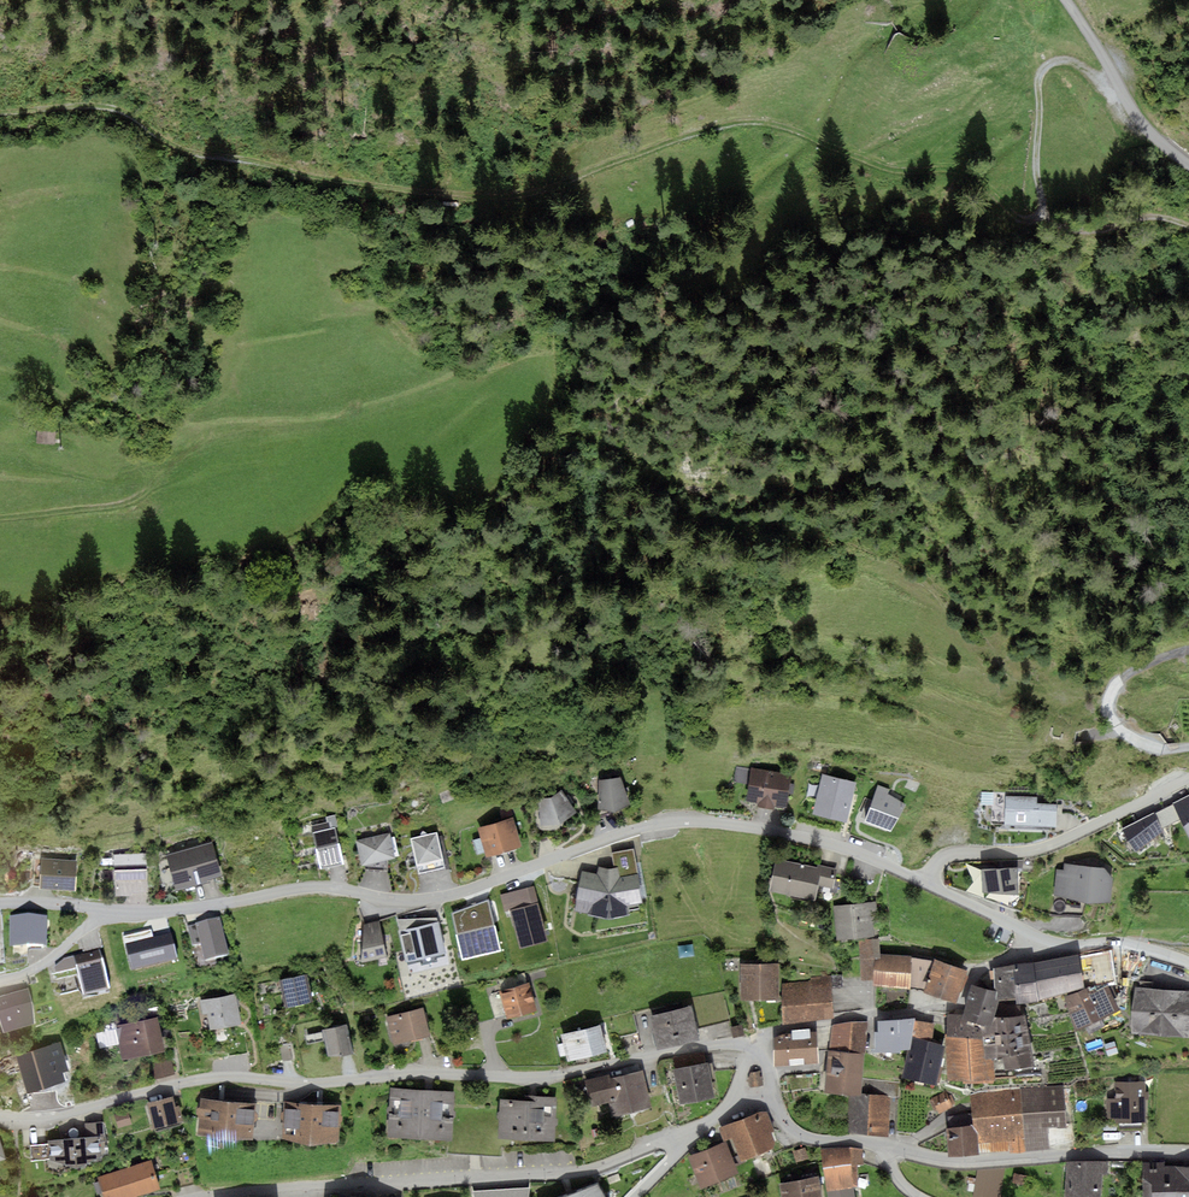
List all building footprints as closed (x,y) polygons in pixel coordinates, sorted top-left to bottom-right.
[(792,774),(736,765),(733,782),(748,784),(746,801),(758,803),(757,807),(774,809),(775,806),(787,807),(792,774)] [(856,782),(822,774),(812,814),(846,822),(856,782)] [(621,777),(599,780),(598,809),(615,812),(630,804),(621,777)] [(878,785),(864,821),(891,831),(906,804),(888,794),(890,789),(878,785)] [(538,802),(541,825),(560,824),(577,813),(562,790),(551,797),(538,802)] [(1122,829),(1127,843),(1136,852),(1163,831),(1161,828),(1180,820),(1188,838),(1188,795),(1122,829)] [(1037,797),(1005,796),(1005,807),(1004,824),(1004,829),(1051,830),(1051,826),(1056,826),(1056,804),(1037,803),(1037,797)] [(1004,824),(1005,807),(992,806),(991,824),(1004,824)] [(513,817),(477,827),(486,857),(522,846),(513,817)] [(335,828),(313,833),(321,866),(343,861),(335,828)] [(437,832),(410,839),(419,875),(446,868),(437,832)] [(356,841),(362,866),(395,857),(389,833),(356,841)] [(213,842),(166,855),(176,891),(207,882),(207,880),(222,876),(213,842)] [(597,874),(581,871),(574,911),(609,919),(630,915),(629,907),(643,903),(634,849),(612,853),(614,868),(599,866),(597,874)] [(146,852),(113,854),(115,896),(132,896),(132,893),(148,892),(146,852)] [(78,861),(42,858),(40,888),(76,891),(78,861)] [(817,867),(776,858),(769,891),(815,901),(818,886),(833,890),(838,869),(818,864),(817,867)] [(1064,870),(1057,869),(1054,895),(1087,903),(1110,903),(1113,878),(1105,867),(1064,863),(1064,870)] [(1018,868),(981,868),(983,892),(1018,895),(1018,868)] [(876,902),(833,906),(837,940),(875,936),(873,923),(879,923),(876,902)] [(438,917),(398,920),(409,962),(447,953),(438,917)] [(47,918),(10,918),(9,949),(46,950),(47,918)] [(229,959),(219,919),(187,927),(192,948),(201,946),(205,964),(229,959)] [(387,956),(379,921),(364,924),(361,962),(387,956)] [(129,937),(123,938),(131,970),(176,959),(171,936),(132,946),(129,937)] [(879,939),(859,943),(861,980),(874,979),(873,959),(880,958),(880,953),(879,939)] [(101,952),(74,958),(83,1001),(110,995),(101,952)] [(1112,952),(1079,957),(1086,986),(1116,981),(1112,952)] [(880,953),(880,958),(873,959),(874,979),(873,986),(910,989),(910,987),(911,957),(911,955),(880,953)] [(1041,969),(1079,962),(1078,954),(1033,963),(1040,999),(1064,993),(1063,987),(1045,991),(1041,969)] [(934,960),(911,957),(910,987),(924,989),(934,960)] [(968,970),(935,959),(934,960),(924,989),(923,991),(957,1003),(968,970)] [(1079,962),(1041,969),(1045,991),(1063,987),(1064,993),(1085,987),(1079,962)] [(779,963),(741,963),(741,1000),(779,1000),(779,963)] [(1033,963),(1014,964),(1016,998),(1016,1003),(1040,1001),(1040,999),(1033,963)] [(1014,964),(993,968),(993,971),(990,971),(991,979),(993,979),(994,990),(997,991),(995,999),(999,1000),(1016,998),(1014,964)] [(506,1016),(507,1019),(537,1010),(529,982),(527,983),(524,973),(498,980),(501,991),(487,995),(494,1019),(506,1016)] [(307,974),(279,980),(286,1008),(313,1002),(307,974)] [(810,981),(782,983),(782,1024),(835,1017),(831,975),(810,977),(810,981)] [(1136,986),(1132,1010),(1132,1033),(1188,1037),(1188,1036),(1188,990),(1153,988),(1153,982),(1140,981),(1139,987),(1136,986)] [(1090,986),(1065,995),(1075,1031),(1119,1010),(1114,998),(1109,987),(1107,983),(1090,986)] [(994,990),(972,984),(963,1015),(963,1017),(991,1025),(994,1016),(997,1007),(999,1000),(995,999),(997,991),(994,990)] [(3,1033),(35,1024),(32,1001),(28,988),(0,996),(0,1020),(3,1033)] [(242,1024),(236,994),(199,1000),(201,1015),(207,1014),(210,1029),(242,1024)] [(691,1006),(697,1028),(729,1020),(724,998),(691,1006)] [(1021,1015),(1020,1005),(997,1007),(994,1016),(1021,1015)] [(691,1006),(649,1016),(657,1050),(700,1040),(697,1028),(691,1006)] [(386,1017),(393,1045),(430,1036),(422,1008),(386,1017)] [(479,1023),(476,1013),(458,1017),(461,1028),(479,1023)] [(991,1025),(963,1017),(963,1015),(948,1014),(947,1034),(945,1034),(948,1080),(996,1079),(993,1058),(994,1016),(991,1025)] [(157,1017),(119,1025),(117,1015),(88,1021),(91,1035),(96,1034),(99,1048),(119,1044),(122,1061),(165,1052),(157,1017)] [(1034,1066),(1025,1015),(1021,1015),(994,1016),(993,1058),(1002,1057),(1005,1069),(1034,1066)] [(915,1018),(878,1021),(878,1032),(875,1032),(876,1052),(909,1049),(911,1040),(915,1021),(915,1018)] [(934,1024),(915,1021),(911,1040),(932,1041),(934,1024)] [(868,1022),(832,1025),(829,1051),(864,1054),(865,1054),(868,1022)] [(600,1024),(560,1034),(563,1043),(566,1056),(567,1062),(608,1052),(600,1024)] [(742,1024),(730,1027),(733,1038),(745,1035),(742,1024)] [(348,1025),(322,1030),(322,1031),(324,1041),(328,1056),(342,1056),(354,1054),(348,1025)] [(324,1041),(322,1031),(304,1035),(307,1045),(324,1041)] [(784,1034),(773,1038),(773,1066),(819,1063),(817,1031),(784,1034)] [(932,1041),(911,1040),(909,1049),(901,1079),(938,1086),(942,1067),(940,1067),(945,1043),(932,1041)] [(15,1055),(24,1084),(68,1070),(60,1042),(15,1055)] [(1114,1042),(1104,1045),(1108,1057),(1118,1053),(1114,1042)] [(566,1056),(563,1043),(557,1045),(560,1057),(566,1056)] [(282,1062),(293,1060),(290,1044),(280,1046),(282,1062)] [(705,1050),(670,1057),(680,1104),(715,1097),(705,1050)] [(864,1054),(829,1051),(828,1050),(825,1092),(849,1094),(862,1094),(862,1079),(864,1054)] [(175,1073),(170,1058),(150,1064),(154,1079),(175,1073)] [(653,1107),(644,1070),(611,1078),(610,1074),(585,1080),(592,1106),(608,1102),(612,1117),(653,1107)] [(764,1085),(762,1071),(751,1072),(748,1078),(749,1087),(764,1085)] [(862,1094),(849,1094),(849,1133),(889,1137),(890,1096),(899,1098),(900,1082),(862,1079),(862,1094)] [(1114,1099),(1107,1099),(1107,1119),(1115,1119),(1115,1122),(1145,1122),(1145,1081),(1114,1081),(1114,1099)] [(1062,1085),(1020,1089),(1025,1150),(1048,1148),(1047,1128),(1066,1126),(1062,1085)] [(391,1088),(388,1136),(452,1139),(454,1091),(391,1088)] [(979,1092),(970,1095),(971,1114),(973,1126),(978,1134),(979,1154),(1025,1150),(1020,1089),(979,1092)] [(945,1091),(931,1099),(932,1100),(930,1101),(935,1111),(937,1110),(939,1114),(953,1107),(952,1105),(955,1103),(951,1095),(948,1096),(945,1091)] [(173,1096),(147,1103),(153,1129),(183,1121),(179,1105),(176,1106),(173,1096)] [(499,1119),(498,1138),(555,1141),(556,1125),(558,1124),(558,1119),(556,1117),(557,1097),(525,1096),(525,1101),(500,1099),(500,1111),(497,1112),(497,1118),(499,1119)] [(198,1134),(253,1139),(255,1122),(258,1120),(258,1114),(256,1111),(256,1103),(201,1099),(200,1107),(197,1108),(196,1114),(199,1117),(198,1134)] [(282,1139),(339,1142),(339,1123),(342,1121),(343,1116),(340,1114),(340,1104),(284,1101),(283,1111),(280,1113),(280,1118),(283,1120),(282,1139)] [(128,1110),(114,1114),(118,1128),(131,1124),(128,1110)] [(775,1132),(768,1111),(763,1111),(719,1128),(724,1140),(732,1137),(742,1161),(773,1149),(776,1142),(772,1133),(775,1132)] [(949,1127),(946,1127),(949,1156),(979,1154),(978,1134),(973,1126),(971,1114),(948,1117),(949,1127)] [(102,1122),(85,1123),(86,1136),(100,1134),(100,1137),(103,1136),(102,1122)] [(77,1137),(78,1135),(79,1134),(79,1132),(78,1130),(77,1129),(76,1128),(74,1127),(72,1127),(71,1128),(69,1129),(69,1131),(68,1133),(68,1134),(69,1136),(71,1137),(72,1138),(76,1137),(77,1137)] [(72,1138),(47,1141),(49,1160),(77,1168),(102,1156),(100,1137),(100,1134),(86,1136),(76,1137),(72,1138)] [(727,1142),(688,1158),(700,1189),(740,1173),(727,1142)] [(805,1147),(793,1151),(796,1162),(809,1159),(805,1147)] [(849,1147),(820,1149),(823,1168),(856,1165),(864,1164),(863,1149),(849,1147)] [(103,1196),(136,1196),(161,1189),(151,1160),(97,1178),(103,1196)] [(1065,1161),(1064,1196),(1101,1196),(1102,1174),(1108,1174),(1108,1162),(1065,1161)] [(1142,1162),(1142,1196),(1188,1196),(1188,1166),(1165,1166),(1164,1162),(1142,1162)] [(823,1168),(828,1196),(855,1196),(854,1188),(859,1187),(856,1165),(823,1168)] [(973,1196),(1000,1196),(1004,1169),(977,1170),(973,1196)] [(618,1173),(607,1178),(609,1184),(621,1180),(618,1173)] [(1027,1176),(1014,1174),(1012,1183),(1025,1186),(1027,1176)] [(779,1184),(782,1196),(822,1196),(819,1177),(779,1184)] [(561,1196),(606,1196),(597,1183),(561,1196)] [(472,1191),(474,1196),(529,1196),(530,1188),(472,1191)]
